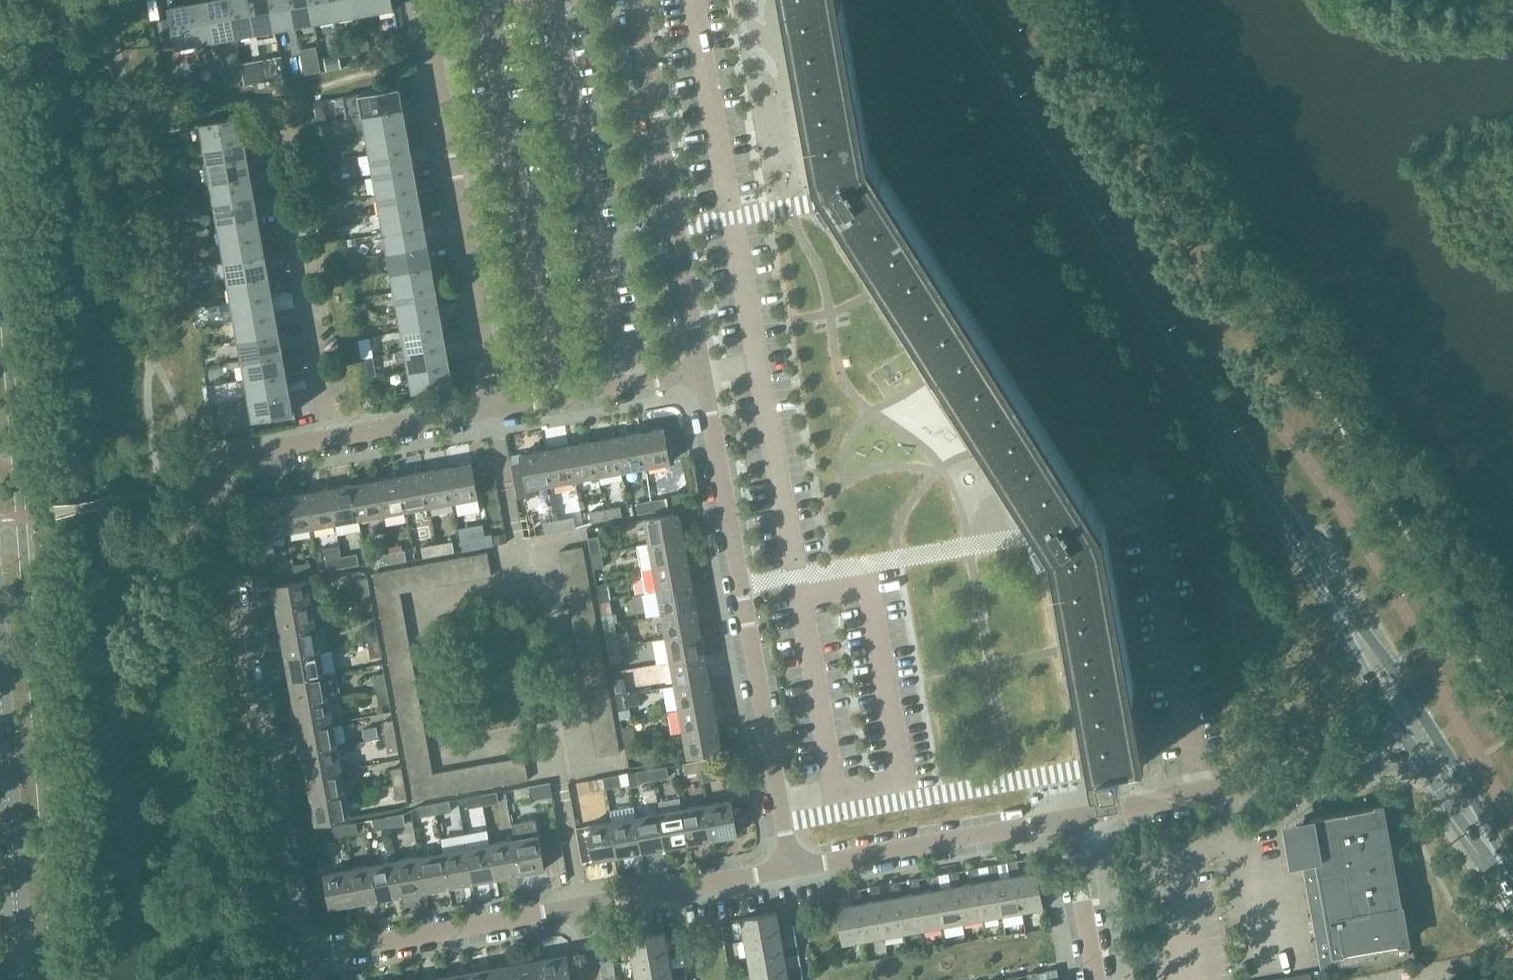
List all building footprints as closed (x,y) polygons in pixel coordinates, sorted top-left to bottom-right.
[(188,2),(196,44),(216,40),(209,0),(197,0),(188,2)] [(216,40),(236,36),(229,0),(209,0),(216,40)] [(236,36),(256,33),(250,0),(229,0),(236,36)] [(256,33),(275,29),(270,0),(250,0),(256,33)] [(275,29),(295,26),(291,0),(270,0),(275,29)] [(295,26),(315,22),(311,0),(291,0),(295,26)] [(315,22),(335,18),(332,0),(311,0),(315,22)] [(335,18),(355,15),(352,0),(332,0),(335,18)] [(355,15),(375,11),(373,0),(352,0),(355,15)] [(375,11),(395,8),(393,0),(373,0),(375,11)] [(1051,541),(1093,775),(1098,774),(1101,785),(1122,781),(1117,754),(1140,749),(1145,748),(1105,521),(870,150),(843,0),(786,0),(817,172),(824,184),(820,187),(830,204),(831,203),(839,216),(843,213),(1039,523),(1035,526),(1045,542),(1049,539),(1051,541)] [(158,20),(164,50),(196,44),(188,2),(169,5),(171,17),(158,20)] [(319,43),(303,46),(307,71),(323,69),(319,43)] [(248,81),(288,76),(285,54),(245,60),(248,81)] [(201,79),(190,81),(191,92),(202,90),(201,79)] [(359,94),(362,113),(404,106),(401,86),(359,94)] [(362,113),(366,133),(408,126),(404,106),(362,113)] [(200,122),(203,142),(245,135),(242,115),(200,122)] [(366,133),(370,153),(411,145),(408,126),(366,133)] [(203,142),(207,162),(249,154),(245,135),(203,142)] [(370,153),(373,173),(415,165),(411,145),(370,153)] [(207,162),(210,182),(252,174),(249,154),(207,162)] [(373,173),(377,193),(419,185),(415,165),(373,173)] [(210,182),(214,202),(256,194),(252,174),(210,182)] [(377,193),(380,212),(422,205),(419,185),(377,193)] [(214,202),(217,221),(259,214),(256,194),(214,202)] [(380,212),(384,232),(426,225),(422,205),(380,212)] [(217,221),(221,241),(263,234),(259,214),(217,221)] [(384,232),(387,252),(429,244),(426,225),(384,232)] [(221,241),(224,261),(266,254),(263,234),(221,241)] [(387,252),(391,272),(433,264),(429,244),(387,252)] [(224,261),(228,281),(270,273),(266,254),(224,261)] [(391,272),(395,292),(436,284),(433,264),(391,272)] [(228,281),(231,301),(273,293),(270,273),(228,281)] [(395,292),(398,311),(440,304),(436,284),(395,292)] [(231,301),(235,320),(277,313),(273,293),(231,301)] [(398,311),(402,331),(444,324),(440,304),(398,311)] [(235,320),(239,340),(281,333),(277,313),(235,320)] [(402,331),(405,351),(447,343),(444,324),(402,331)] [(239,340),(242,360),(284,353),(281,333),(239,340)] [(405,351),(409,371),(451,363),(447,343),(405,351)] [(242,360),(246,380),(288,372),(284,353),(242,360)] [(451,363),(409,371),(413,391),(454,383),(451,363)] [(246,380),(249,400),(291,392),(288,372),(246,380)] [(291,392),(249,400),(253,420),(295,412),(291,392)] [(664,428),(640,432),(646,467),(670,462),(664,428)] [(640,432),(616,437),(622,471),(646,467),(640,432)] [(616,437),(592,441),(599,475),(622,471),(616,437)] [(592,441),(569,445),(575,480),(599,475),(592,441)] [(569,445),(545,450),(551,484),(575,480),(569,445)] [(545,450),(521,454),(523,463),(513,465),(519,499),(538,495),(537,487),(551,484),(545,450)] [(472,463),(448,467),(454,501),(478,497),(472,463)] [(448,467),(424,471),(430,506),(454,501),(448,467)] [(424,471),(401,476),(407,510),(430,506),(424,471)] [(401,476),(377,480),(383,514),(407,510),(401,476)] [(377,480),(353,484),(359,519),(383,514),(377,480)] [(353,484),(329,489),(335,523),(359,519),(353,484)] [(329,489),(306,493),(312,527),(335,523),(329,489)] [(306,493),(282,497),(288,531),(312,527),(306,493)] [(288,531),(282,497),(258,501),(264,536),(288,531)] [(667,498),(652,500),(654,511),(669,508),(667,498)] [(654,511),(652,500),(637,503),(639,514),(654,511)] [(620,506),(605,509),(607,520),(622,517),(620,506)] [(607,520),(605,509),(590,512),(592,522),(607,520)] [(645,519),(649,543),(684,537),(679,513),(645,519)] [(574,517),(557,520),(559,530),(576,528),(574,517)] [(559,530),(557,520),(543,522),(545,533),(559,530)] [(533,525),(524,527),(525,536),(534,534),(533,525)] [(505,534),(493,537),(495,544),(507,542),(505,534)] [(469,538),(471,549),(487,546),(485,535),(469,538)] [(588,538),(591,553),(601,551),(599,536),(588,538)] [(639,545),(644,569),(688,561),(684,537),(649,543),(639,545)] [(452,541),(437,544),(439,555),(454,552),(452,541)] [(439,555),(437,544),(422,547),(424,557),(439,555)] [(560,551),(562,562),(585,558),(583,546),(560,551)] [(405,550),(390,553),(392,563),(407,561),(405,550)] [(601,551),(591,553),(593,569),(604,567),(601,551)] [(488,552),(476,554),(481,578),(492,576),(488,552)] [(392,563),(390,553),(375,555),(376,566),(392,563)] [(357,554),(341,556),(343,567),(359,564),(357,554)] [(476,554),(465,556),(469,580),(481,578),(476,554)] [(343,567),(341,556),(326,559),(328,570),(343,567)] [(465,556),(454,558),(458,582),(469,580),(465,556)] [(454,558),(442,560),(446,584),(458,582),(454,558)] [(562,562),(564,573),(587,569),(585,558),(562,562)] [(442,560),(431,562),(435,586),(446,584),(442,560)] [(644,569),(648,592),(658,591),(692,584),(688,561),(644,569)] [(310,562),(294,565),(296,576),(312,573),(310,562)] [(431,562),(419,564),(424,588),(435,586),(431,562)] [(419,564),(408,566),(412,590),(424,588),(419,564)] [(296,576),(294,565),(279,568),(281,578),(296,576)] [(408,566),(396,568),(401,592),(412,590),(408,566)] [(373,573),(379,608),(403,603),(401,592),(396,568),(373,573)] [(564,573),(566,585),(589,581),(587,569),(564,573)] [(357,580),(360,595),(371,593),(368,578),(357,580)] [(273,586),(278,610),(312,604),(307,580),(273,586)] [(566,585),(568,596),(592,592),(589,581),(566,585)] [(597,585),(599,601),(610,599),(607,584),(597,585)] [(692,584),(658,591),(662,614),(696,608),(692,584)] [(568,596),(570,608),(594,603),(592,592),(568,596)] [(371,593),(360,595),(363,611),(373,609),(371,593)] [(610,599),(599,601),(602,616),(613,614),(610,599)] [(379,608),(381,619),(405,615),(403,603),(379,608)] [(570,608),(572,619),(596,615),(594,603),(570,608)] [(278,610),(282,634),(316,628),(312,604),(278,610)] [(662,614),(666,637),(701,631),(696,608),(662,614)] [(381,619),(383,630),(407,626),(405,615),(381,619)] [(572,619),(574,631),(598,626),(596,615),(572,619)] [(366,627),(368,642),(379,640),(376,625),(366,627)] [(383,630),(385,641),(409,637),(407,626),(383,630)] [(574,631),(576,642),(600,638),(598,626),(574,631)] [(282,634),(286,657),(320,651),(316,628),(282,634)] [(605,633),(608,648),(618,646),(616,631),(605,633)] [(666,637),(671,661),(705,655),(701,631),(666,637)] [(385,641),(387,653),(411,648),(409,637),(385,641)] [(576,642),(578,653),(602,649),(600,638),(576,642)] [(379,640),(368,642),(371,658),(382,656),(379,640)] [(618,646),(608,648),(610,663),(621,661),(618,646)] [(387,653),(389,664),(413,660),(411,648),(387,653)] [(578,653),(580,665),(604,661),(602,649),(578,653)] [(286,657),(290,681),(325,675),(320,651),(286,657)] [(671,661),(675,685),(709,678),(705,655),(671,661)] [(389,664),(391,675),(415,671),(413,660),(389,664)] [(580,665),(582,676),(606,672),(604,661),(580,665)] [(391,675),(393,687),(417,682),(415,671),(391,675)] [(582,676),(584,688),(608,683),(606,672),(582,676)] [(294,704),(329,698),(341,696),(337,673),(325,675),(290,681),(294,704)] [(374,675),(377,690),(387,688),(385,673),(374,675)] [(613,680),(616,696),(627,694),(624,678),(613,680)] [(675,685),(679,708),(713,702),(709,678),(675,685)] [(393,687),(395,698),(419,694),(417,682),(393,687)] [(584,688),(587,699),(610,695),(608,683),(584,688)] [(387,688),(377,690),(380,705),(390,703),(387,688)] [(395,698),(397,709),(421,705),(419,694),(395,698)] [(627,694),(616,696),(619,711),(630,709),(627,694)] [(587,699),(589,711),(612,706),(610,695),(587,699)] [(294,704),(299,728),(333,722),(329,698),(294,704)] [(679,708),(683,732),(718,726),(713,702),(679,708)] [(397,709),(399,720),(423,716),(421,705),(397,709)] [(589,711),(591,722),(614,718),(612,706),(589,711)] [(399,720),(402,732),(425,727),(423,716),(399,720)] [(591,722),(593,733),(616,729),(614,718),(591,722)] [(383,722),(385,737),(396,735),(393,720),(383,722)] [(299,728),(303,752),(337,745),(333,722),(299,728)] [(622,727),(625,743),(635,741),(633,726),(622,727)] [(718,726),(683,732),(688,756),(722,750),(718,726)] [(402,732),(404,743),(427,739),(425,727),(402,732)] [(593,733),(595,745),(618,741),(616,729),(593,733)] [(396,735),(385,737),(388,752),(399,750),(396,735)] [(404,743),(406,754),(429,750),(427,739),(404,743)] [(618,741),(595,745),(597,756),(620,752),(618,741)] [(635,741),(625,743),(627,758),(638,756),(635,741)] [(303,752),(307,775),(341,769),(337,745),(303,752)] [(406,754),(408,766),(431,761),(429,750),(406,754)] [(524,756),(513,758),(517,782),(529,780),(524,756)] [(513,758),(502,760),(506,784),(517,782),(513,758)] [(714,758),(699,760),(701,771),(716,768),(714,758)] [(502,760),(490,762),(494,786),(506,784),(502,760)] [(701,771),(699,760),(684,763),(686,774),(701,771)] [(431,761),(408,766),(414,800),(437,796),(433,773),(431,761)] [(490,762),(479,764),(483,788),(494,786),(490,762)] [(479,764),(467,766),(472,790),(483,788),(479,764)] [(467,766),(456,769),(460,792),(472,790),(467,766)] [(667,766),(652,769),(654,780),(669,777),(667,766)] [(391,769),(394,785),(405,783),(402,767),(391,769)] [(311,799),(346,793),(355,791),(353,779),(344,781),(341,769),(307,775),(311,799)] [(456,769),(445,771),(449,794),(460,792),(456,769)] [(652,769),(636,772),(638,782),(654,780),(652,769)] [(445,771),(433,773),(437,796),(449,794),(445,771)] [(619,775),(604,777),(606,788),(621,785),(619,775)] [(606,788),(604,777),(589,780),(591,791),(606,788)] [(405,783),(394,785),(397,800),(407,798),(405,783)] [(497,792),(482,794),(484,805),(499,802),(497,792)] [(346,793),(311,799),(316,823),(350,817),(346,793)] [(484,805),(482,794),(467,797),(469,808),(484,805)] [(450,800),(435,803),(437,813),(452,811),(450,800)] [(731,800),(707,804),(713,839),(737,834),(731,800)] [(437,813),(435,803),(419,806),(421,816),(437,813)] [(707,804),(683,809),(689,843),(713,839),(707,804)] [(1383,946),(1385,959),(1410,955),(1408,942),(1407,936),(1405,936),(1382,806),(1310,819),(1311,822),(1288,831),(1293,861),(1317,856),(1334,954),(1344,952),(1344,953),(1368,949),(1369,954),(1380,952),(1379,947),(1383,946)] [(683,809),(660,813),(666,847),(689,843),(683,809)] [(403,813),(388,816),(390,827),(405,824),(403,813)] [(660,813),(636,817),(642,851),(666,847),(660,813)] [(390,827),(388,816),(373,819),(375,830),(390,827)] [(636,817),(613,821),(619,856),(642,851),(636,817)] [(619,856),(613,821),(588,826),(594,860),(619,856)] [(356,822),(341,825),(342,836),(358,833),(356,822)] [(342,836),(341,825),(326,827),(328,838),(342,836)] [(539,835),(514,839),(520,873),(545,869),(539,835)] [(514,839),(491,843),(497,878),(520,873),(514,839)] [(491,843),(467,848),(473,882),(497,878),(491,843)] [(467,848),(443,852),(450,886),(473,882),(467,848)] [(443,852),(420,856),(426,890),(450,886),(443,852)] [(420,856),(396,860),(403,895),(426,890),(420,856)] [(1030,872),(1020,874),(1017,874),(1023,910),(1040,907),(1040,908),(1043,907),(1037,871),(1040,870),(1037,856),(1028,858),(1030,872)] [(396,860),(373,865),(379,899),(403,895),(396,860)] [(1010,875),(1000,877),(997,878),(1003,914),(1023,910),(1017,874),(1020,874),(1017,860),(1008,861),(1010,875)] [(991,879),(980,881),(977,881),(983,918),(1003,914),(997,878),(1000,877),(998,863),(988,865),(991,879)] [(373,865),(349,869),(355,903),(379,899),(373,865)] [(971,882),(961,884),(957,885),(963,921),(983,918),(977,881),(980,881),(978,867),(969,868),(971,882)] [(355,903),(349,869),(325,873),(331,908),(355,903)] [(951,886),(941,888),(937,888),(943,925),(963,921),(957,885),(961,884),(958,870),(949,872),(951,886)] [(932,889),(921,891),(917,892),(924,928),(943,925),(937,888),(941,888),(939,874),(929,876),(932,889)] [(912,893),(902,895),(897,896),(904,932),(924,928),(917,892),(921,891),(919,877),(909,879),(912,893)] [(892,896),(882,898),(877,899),(884,935),(904,932),(897,896),(902,895),(899,881),(890,883),(892,896)] [(873,900),(862,902),(857,903),(864,939),(884,935),(877,899),(882,898),(880,884),(870,886),(873,900)] [(857,903),(862,902),(860,888),(851,890),(853,904),(839,906),(838,906),(844,943),(847,943),(847,942),(864,939),(857,903)] [(742,921),(745,938),(781,932),(782,937),(796,934),(794,925),(780,927),(778,913),(778,912),(741,919),(741,921),(742,921)] [(629,939),(632,959),(669,952),(670,957),(683,955),(682,945),(668,948),(665,933),(666,933),(666,932),(629,939)] [(745,938),(748,958),(785,952),(785,956),(799,954),(798,945),(784,947),(782,937),(781,932),(745,938)] [(632,959),(636,978),(672,972),(673,977),(687,974),(685,965),(672,967),(670,957),(669,952),(632,959)] [(748,958),(752,978),(788,972),(789,976),(803,974),(801,964),(787,967),(785,956),(785,952),(748,958)] [(542,957),(546,979),(572,979),(567,953),(542,957)] [(518,962),(521,979),(546,979),(542,957),(518,962)] [(493,966),(496,979),(521,979),(518,962),(493,966)] [(469,971),(470,979),(496,979),(493,966),(469,971)] [(1057,968),(1048,970),(1049,979),(1059,979),(1057,968)] [(444,975),(445,979),(470,979),(469,971),(444,975)] [(636,979),(674,979),(673,977),(672,972),(636,978),(636,979)] [(752,979),(790,979),(789,976),(788,972),(752,978),(752,979)] [(1037,972),(1028,974),(1029,979),(1039,979),(1037,972)]
